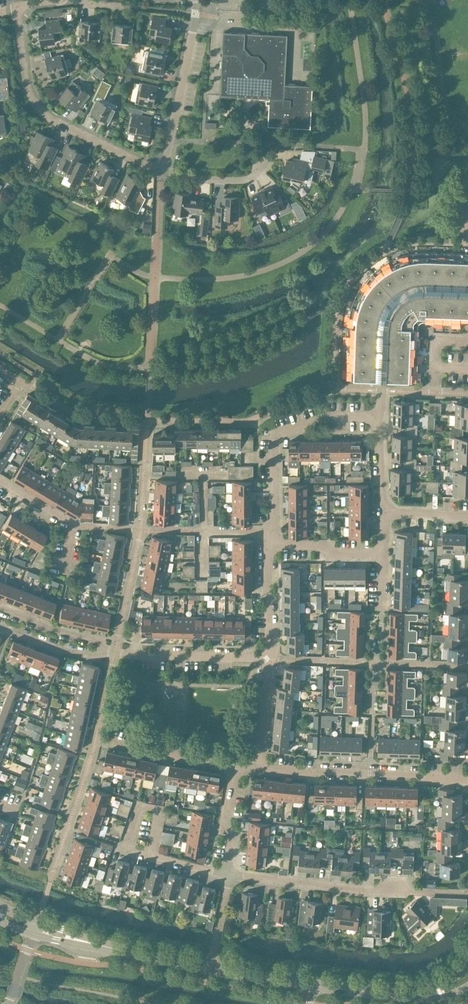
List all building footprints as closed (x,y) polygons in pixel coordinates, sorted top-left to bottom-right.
[(156,39),(170,42),(173,29),(165,27),(167,19),(153,16),(149,33),(157,34),(156,39)] [(47,26),(39,27),(41,44),(55,42),(55,37),(62,36),(60,19),(46,21),(47,26)] [(79,35),(100,38),(101,22),(81,20),(79,35)] [(113,23),(111,42),(132,44),(134,25),(113,23)] [(224,32),(221,81),(221,95),(269,98),(268,126),(311,128),(313,86),(285,84),(287,35),(224,32)] [(142,70),(160,74),(164,53),(146,50),(146,51),(144,51),(143,55),(145,56),(143,64),(141,64),(140,68),(142,68),(142,70)] [(51,79),(69,73),(63,53),(45,59),(51,79)] [(6,76),(0,77),(0,99),(9,98),(6,76)] [(117,105),(104,98),(111,84),(102,80),(93,99),(97,100),(91,112),(109,121),(117,105)] [(135,102),(154,106),(158,86),(140,82),(135,102)] [(59,97),(76,111),(90,95),(77,84),(72,89),(68,86),(59,97)] [(135,137),(149,140),(152,127),(150,126),(152,118),(133,114),(129,131),(136,132),(135,137)] [(53,139),(38,132),(35,137),(32,136),(29,142),(32,143),(29,150),(36,153),(35,154),(36,157),(39,158),(37,164),(47,168),(55,151),(49,147),(53,139)] [(87,167),(82,164),(86,156),(75,151),(76,150),(68,146),(62,158),(57,156),(51,168),(56,171),(59,165),(67,169),(64,174),(73,179),(80,183),(87,167)] [(326,159),(314,156),(313,162),(312,168),(323,170),(326,159)] [(295,162),(287,160),(283,178),(293,180),(292,182),(292,183),(298,187),(299,185),(300,184),(301,180),(311,183),(314,170),(311,170),(312,168),(313,162),(296,158),(295,162)] [(97,188),(99,189),(111,195),(117,182),(110,178),(114,169),(108,167),(109,165),(101,162),(98,167),(97,166),(91,178),(98,181),(97,184),(97,186),(97,188)] [(144,182),(128,175),(117,196),(132,204),(130,208),(138,212),(145,198),(138,194),(144,182)] [(261,193),(252,197),(255,202),(254,202),(256,208),(257,207),(260,212),(270,207),(272,211),(279,208),(282,214),(292,209),(287,199),(283,201),(278,191),(275,193),(272,187),(264,190),(266,192),(261,194),(261,193)] [(176,192),(173,212),(188,214),(188,211),(202,213),(203,198),(190,197),(191,194),(176,192)] [(239,198),(224,197),(223,211),(216,211),(215,226),(228,227),(228,218),(238,219),(239,198)] [(428,252),(418,252),(408,254),(398,257),(390,261),(380,266),(373,272),(367,279),(360,288),(356,296),(352,306),(350,316),(349,326),(347,379),(385,380),(402,381),(417,381),(419,328),(414,328),(414,321),(419,317),(426,317),(425,322),(467,323),(467,253),(428,252)] [(34,418),(43,404),(27,394),(23,401),(28,404),(26,408),(24,411),(23,412),(34,418)] [(414,413),(415,402),(395,401),(394,412),(414,413)] [(456,403),(456,414),(467,415),(467,404),(456,403)] [(43,424),(53,409),(43,404),(34,418),(43,424)] [(52,430),(62,415),(53,409),(43,424),(52,430)] [(414,424),(414,413),(394,412),(394,424),(406,424),(406,430),(418,430),(418,424),(414,424)] [(456,414),(456,426),(452,425),(452,431),(463,432),(464,426),(467,426),(467,415),(456,414)] [(20,440),(26,429),(17,423),(20,418),(15,415),(12,420),(5,431),(20,440)] [(61,435),(71,420),(62,415),(52,430),(61,435)] [(74,440),(79,425),(71,420),(61,435),(70,441),(71,439),(74,440)] [(89,444),(90,426),(79,425),(74,440),(78,441),(78,443),(89,444)] [(100,444),(101,427),(90,426),(89,444),(100,444)] [(112,445),(113,427),(101,427),(100,444),(112,445)] [(122,445),(123,428),(113,427),(112,445),(122,445)] [(133,437),(139,437),(139,429),(123,428),(122,445),(132,446),(132,445),(133,441),(133,437)] [(187,447),(187,429),(176,429),(175,434),(176,434),(176,447),(187,447)] [(197,447),(197,429),(187,429),(187,447),(197,447)] [(208,447),(208,430),(197,429),(197,447),(208,447)] [(219,447),(219,430),(208,430),(208,447),(219,447)] [(230,447),(230,430),(219,430),(219,447),(230,447)] [(247,451),(247,439),(241,439),(241,430),(230,430),(230,447),(241,447),(241,451),(247,451)] [(417,436),(418,430),(406,430),(405,435),(393,435),(393,446),(413,447),(414,436),(417,436)] [(20,440),(5,431),(0,439),(0,442),(13,450),(20,440)] [(463,437),(463,432),(452,431),(451,437),(455,437),(455,448),(467,449),(467,438),(463,437)] [(165,452),(164,434),(154,434),(153,452),(165,452)] [(176,434),(175,434),(164,434),(165,452),(176,452),(176,447),(176,434)] [(36,440),(44,445),(46,441),(38,436),(36,440)] [(54,446),(46,441),(44,445),(52,449),(54,446)] [(300,460),(300,441),(289,441),(289,460),(290,460),(290,466),(299,466),(299,460),(300,460)] [(310,460),(310,441),(300,441),(300,460),(310,460)] [(320,460),(320,441),(310,441),(310,460),(320,460)] [(331,460),(331,441),(320,441),(320,460),(331,460)] [(341,460),(341,441),(331,441),(331,460),(341,460)] [(351,460),(351,441),(341,441),(341,460),(351,460)] [(362,441),(351,441),(351,460),(362,460),(362,441)] [(13,450),(0,442),(0,456),(7,460),(13,450)] [(34,456),(40,446),(36,444),(34,447),(30,454),(34,456)] [(413,458),(413,447),(393,446),(393,458),(405,458),(404,464),(416,464),(417,458),(413,458)] [(455,448),(454,459),(451,459),(450,465),(462,466),(462,460),(467,460),(467,449),(455,448)] [(131,477),(132,465),(106,464),(105,470),(113,470),(112,476),(131,477)] [(416,470),(416,464),(404,464),(404,469),(392,469),(392,480),(412,481),(412,470),(416,470)] [(25,485),(34,471),(23,465),(15,479),(25,485)] [(163,465),(153,465),(153,470),(152,470),(152,475),(163,475),(163,465)] [(462,471),(462,466),(450,465),(450,471),(454,471),(454,482),(467,483),(467,472),(462,471)] [(36,492),(45,478),(34,471),(25,485),(36,492)] [(130,488),(131,477),(112,476),(112,482),(105,481),(104,487),(130,488)] [(46,498),(54,484),(45,478),(36,492),(46,498)] [(177,492),(178,483),(178,481),(156,480),(156,491),(177,492)] [(411,492),(412,481),(392,480),(391,491),(411,492)] [(252,492),(252,481),(233,481),(233,492),(252,492)] [(454,482),(453,494),(467,494),(467,483),(454,482)] [(57,505),(65,490),(54,484),(46,498),(57,505)] [(308,495),(308,484),(289,484),(289,495),(308,495)] [(349,495),(368,495),(368,484),(349,484),(349,495)] [(129,500),(130,488),(104,487),(104,493),(111,493),(111,499),(129,500)] [(66,511),(75,496),(65,490),(57,505),(66,511)] [(177,502),(177,492),(156,491),(155,501),(177,502)] [(216,496),(212,496),(212,492),(208,492),(208,502),(216,502),(216,496)] [(252,502),(252,492),(233,492),(233,502),(252,502)] [(308,505),(308,495),(289,495),(289,505),(308,505)] [(368,505),(368,495),(349,495),(345,495),(345,505),(349,505),(368,505)] [(82,500),(75,496),(66,511),(77,517),(78,515),(80,517),(80,521),(81,521),(93,521),(95,498),(84,498),(82,500)] [(129,511),(129,500),(111,499),(111,505),(103,504),(103,510),(129,511)] [(176,512),(177,502),(155,501),(155,511),(176,512)] [(214,511),(214,507),(216,507),(216,502),(208,502),(208,511),(214,511)] [(252,512),(252,502),(233,502),(233,512),(252,512)] [(308,516),(308,505),(289,505),(289,515),(308,516)] [(368,516),(368,505),(349,505),(349,515),(368,516)] [(128,523),(129,511),(103,510),(102,515),(110,516),(110,522),(128,523)] [(175,523),(176,512),(155,511),(154,522),(175,523)] [(252,523),(252,512),(233,512),(233,523),(252,523)] [(11,532),(19,519),(11,513),(2,527),(11,532)] [(308,526),(308,516),(289,515),(289,526),(308,526)] [(368,526),(368,516),(349,515),(349,526),(368,526)] [(20,538),(28,524),(19,519),(11,532),(20,538)] [(29,543),(38,530),(28,524),(20,538),(29,543)] [(308,536),(308,526),(289,526),(289,536),(308,536)] [(368,536),(368,526),(349,526),(349,536),(368,536)] [(38,549),(47,535),(38,530),(29,543),(38,549)] [(396,544),(412,544),(413,532),(395,532),(394,539),(396,539),(396,544)] [(454,553),(455,533),(443,532),(443,544),(437,544),(437,556),(443,556),(454,556),(454,553)] [(108,533),(107,539),(99,538),(98,543),(124,548),(126,537),(108,533)] [(455,533),(454,553),(465,553),(465,557),(467,557),(467,545),(466,545),(466,533),(455,533)] [(152,536),(150,547),(171,551),(173,540),(152,536)] [(252,540),(246,540),(233,540),(233,550),(252,550),(252,540)] [(122,559),(124,548),(98,543),(97,549),(104,550),(103,556),(122,559)] [(412,555),(412,544),(396,544),(396,554),(412,555)] [(169,561),(171,551),(150,547),(148,557),(169,561)] [(252,560),(252,550),(233,550),(233,561),(252,560)] [(412,565),(412,555),(396,554),(395,565),(412,565)] [(119,571),(122,559),(103,556),(102,561),(95,560),(94,565),(119,571)] [(167,571),(169,561),(148,557),(146,567),(167,571)] [(219,560),(209,560),(209,565),(209,570),(209,571),(221,571),(221,565),(219,565),(219,560)] [(252,571),(252,560),(233,561),(233,571),(252,571)] [(117,582),(119,571),(94,565),(93,571),(100,572),(99,578),(117,582)] [(411,576),(412,565),(395,565),(395,575),(411,576)] [(165,581),(167,571),(146,567),(144,577),(165,581)] [(299,579),(299,568),(281,568),(281,575),(283,575),(283,579),(299,579)] [(335,584),(335,568),(324,568),(324,584),(335,584)] [(345,584),(345,568),(335,568),(335,584),(345,584)] [(356,584),(356,568),(345,568),(345,584),(356,584)] [(366,568),(356,568),(356,584),(366,584),(366,568)] [(252,581),(252,571),(233,571),(233,581),(252,581)] [(447,573),(447,579),(446,579),(445,590),(450,590),(467,591),(467,579),(459,579),(460,573),(447,573)] [(411,587),(411,576),(395,575),(395,586),(411,587)] [(163,591),(165,581),(144,577),(142,587),(163,591)] [(115,593),(117,582),(99,578),(98,584),(90,582),(89,588),(115,593)] [(299,590),(299,579),(283,579),(283,590),(299,590)] [(252,592),(252,581),(233,581),(233,591),(252,592)] [(11,603),(17,588),(7,584),(1,599),(11,603)] [(411,598),(411,587),(395,586),(394,597),(411,598)] [(21,606),(26,591),(17,588),(11,603),(21,606)] [(299,601),(299,590),(283,590),(283,601),(299,601)] [(450,590),(450,601),(446,601),(446,607),(458,607),(459,601),(467,602),(467,591),(450,590)] [(31,610),(37,595),(26,591),(21,606),(31,610)] [(41,614),(47,599),(37,595),(31,610),(41,614)] [(410,603),(411,598),(394,597),(394,607),(410,607),(410,610),(429,610),(429,603),(425,603),(410,603)] [(56,602),(47,599),(41,614),(50,618),(56,602)] [(299,612),(299,601),(283,601),(283,612),(299,612)] [(71,622),(75,606),(62,603),(59,619),(71,622)] [(82,625),(86,608),(75,606),(71,622),(82,625)] [(458,607),(446,607),(446,613),(449,614),(449,624),(467,625),(467,614),(458,613),(458,607)] [(95,627),(98,611),(86,608),(82,625),(95,627)] [(153,634),(153,615),(143,615),(143,611),(137,610),(134,622),(142,624),(142,634),(153,634)] [(364,623),(365,611),(338,610),(337,616),(339,617),(345,617),(345,622),(364,623)] [(110,614),(98,611),(95,627),(106,630),(110,614)] [(299,623),(299,612),(283,612),(283,623),(299,623)] [(418,618),(418,613),(391,612),(390,623),(410,624),(410,619),(416,620),(418,618)] [(245,618),(235,617),(234,636),(245,637),(245,626),(252,626),(252,614),(245,614),(245,618)] [(163,635),(163,616),(153,615),(153,634),(163,635)] [(173,635),(174,616),(163,616),(163,635),(173,635)] [(183,635),(184,616),(174,616),(173,635),(183,635)] [(194,635),(194,616),(184,616),(183,635),(194,635)] [(204,636),(204,617),(194,616),(194,635),(204,636)] [(214,636),(214,617),(204,617),(204,636),(214,636)] [(224,636),(225,617),(214,617),(214,636),(224,636)] [(234,636),(235,617),(225,617),(224,636),(234,636)] [(364,633),(364,623),(345,622),(345,626),(338,626),(337,628),(337,632),(364,633)] [(299,632),(299,623),(283,623),(283,632),(288,632),(299,632)] [(409,629),(410,624),(390,623),(390,634),(417,635),(417,630),(416,629),(409,629)] [(449,624),(449,635),(445,634),(445,641),(457,641),(457,635),(467,636),(467,625),(449,624)] [(304,632),(299,632),(288,632),(288,643),(304,643),(304,632)] [(364,644),(364,633),(337,632),(337,637),(338,639),(345,639),(344,644),(364,644)] [(417,640),(417,635),(390,634),(390,645),(409,646),(409,641),(416,641),(417,640)] [(18,661),(24,645),(13,640),(7,656),(18,661)] [(457,647),(457,641),(445,641),(444,647),(448,647),(448,658),(467,659),(467,648),(457,647)] [(304,653),(304,643),(288,643),(288,653),(304,653)] [(363,656),(364,644),(344,644),(344,648),(338,648),(336,649),(336,655),(363,656)] [(29,665),(35,649),(24,645),(18,661),(29,665)] [(409,650),(409,646),(390,645),(389,656),(416,657),(417,652),(415,651),(409,650)] [(42,670),(48,654),(35,649),(29,665),(42,670)] [(52,674),(58,658),(48,654),(42,670),(52,674)] [(82,663),(79,676),(95,680),(98,666),(82,663)] [(301,668),(285,667),(284,677),(300,678),(301,668)] [(363,668),(336,668),(335,673),(337,674),(343,675),(343,679),(363,680),(363,668)] [(416,676),(416,670),(389,669),(388,681),(408,681),(408,677),(414,677),(416,676)] [(467,684),(467,672),(447,671),(447,682),(443,682),(443,689),(456,689),(456,683),(467,684)] [(93,691),(95,680),(79,676),(76,687),(93,691)] [(299,690),(300,678),(284,677),(283,687),(294,688),(294,689),(299,690)] [(362,691),(363,680),(343,679),(343,684),(337,683),(335,685),(335,690),(362,691)] [(407,686),(408,681),(388,681),(388,692),(415,692),(415,688),(414,686),(407,686)] [(22,700),(27,689),(11,683),(7,694),(22,700)] [(293,700),(294,689),(294,688),(283,687),(278,686),(277,699),(293,700)] [(90,703),(93,691),(76,687),(74,699),(90,703)] [(466,706),(466,695),(455,695),(456,689),(443,689),(442,706),(446,706),(466,706)] [(362,701),(362,691),(335,690),(335,694),(336,696),(343,696),(343,701),(362,701)] [(415,697),(415,692),(388,692),(388,702),(407,703),(407,698),(414,699),(415,697)] [(18,713),(22,700),(7,694),(2,706),(18,713)] [(88,714),(90,703),(74,699),(71,711),(88,714)] [(292,710),(293,700),(277,699),(276,708),(292,710)] [(361,713),(362,701),(343,701),(342,705),(336,705),(334,706),(334,712),(361,713)] [(407,707),(407,703),(388,702),(387,714),(415,714),(415,709),(413,708),(407,707)] [(18,713),(2,706),(0,711),(0,719),(13,724),(18,713)] [(465,718),(466,706),(446,706),(446,716),(442,716),(442,723),(454,723),(455,717),(465,718)] [(291,721),(292,710),(276,708),(275,720),(291,721)] [(85,725),(88,714),(71,711),(69,722),(85,725)] [(13,724),(0,719),(0,732),(9,735),(13,724)] [(290,732),(291,721),(275,720),(274,730),(290,732)] [(83,737),(85,725),(69,722),(66,734),(83,737)] [(454,729),(454,723),(442,723),(442,729),(445,729),(445,740),(465,740),(465,729),(454,729)] [(289,741),(290,732),(274,730),(273,740),(289,741)] [(9,735),(0,732),(0,744),(5,746),(9,735)] [(80,749),(83,737),(66,734),(63,745),(80,749)] [(331,752),(331,736),(321,736),(320,752),(331,752)] [(341,753),(342,737),(331,736),(331,752),(341,753)] [(353,753),(353,737),(342,737),(341,753),(353,753)] [(362,753),(362,737),(353,737),(353,753),(362,753)] [(390,754),(390,738),(379,738),(378,754),(390,754)] [(399,755),(400,738),(390,738),(390,754),(399,755)] [(410,755),(411,739),(400,738),(399,755),(410,755)] [(420,755),(421,739),(411,739),(410,755),(420,755)] [(288,750),(289,741),(273,740),(272,748),(288,750)] [(464,752),(465,740),(445,740),(445,750),(441,750),(441,757),(453,757),(453,751),(464,752)] [(76,753),(58,747),(56,753),(49,751),(47,756),(72,765),(76,753)] [(114,771),(118,753),(107,750),(105,761),(99,759),(96,771),(103,773),(103,769),(114,771)] [(32,763),(34,756),(23,753),(21,760),(32,763)] [(124,773),(128,755),(118,753),(114,771),(124,773)] [(134,776),(138,757),(128,755),(124,773),(134,776)] [(72,765),(47,756),(46,762),(53,764),(51,769),(68,775),(72,765)] [(144,778),(148,759),(138,757),(134,776),(144,778)] [(158,762),(148,759),(144,778),(154,780),(153,784),(160,785),(162,773),(156,772),(158,762)] [(177,785),(180,766),(170,764),(168,774),(162,773),(160,785),(166,787),(166,788),(176,790),(177,785)] [(187,786),(191,768),(180,766),(177,785),(187,786)] [(14,788),(23,791),(31,771),(24,768),(21,776),(19,775),(14,788)] [(197,788),(201,770),(191,768),(187,786),(197,788)] [(65,786),(68,775),(51,769),(49,775),(42,773),(40,778),(65,786)] [(207,790),(211,771),(201,770),(197,788),(207,790)] [(218,792),(221,773),(211,771),(207,790),(218,792)] [(61,797),(65,786),(40,778),(38,783),(45,786),(44,791),(61,797)] [(263,798),(265,779),(255,778),(253,797),(263,798)] [(273,799),(275,780),(265,779),(263,798),(273,799)] [(283,800),(285,781),(275,780),(273,799),(283,800)] [(294,801),(296,782),(285,781),(283,800),(294,801)] [(304,802),(306,783),(296,782),(294,801),(304,802)] [(326,803),(326,784),(315,784),(315,794),(309,794),(308,806),(315,806),(315,803),(326,803)] [(336,803),(336,784),(326,784),(326,803),(325,807),(336,807),(336,803)] [(346,804),(346,785),(336,784),(336,803),(346,804)] [(363,808),(363,796),(357,796),(357,785),(346,785),(346,804),(356,804),(356,808),(363,808)] [(377,805),(377,786),(366,785),(366,804),(377,805)] [(387,805),(387,786),(377,786),(377,805),(387,805)] [(397,806),(397,787),(387,786),(387,805),(397,806)] [(109,804),(112,794),(92,787),(89,797),(109,804)] [(407,806),(408,787),(397,787),(397,806),(407,806)] [(424,798),(418,798),(418,787),(408,787),(407,806),(417,806),(417,810),(424,810),(424,798)] [(452,789),(439,788),(439,795),(443,795),(443,805),(462,806),(463,795),(452,795),(452,789)] [(57,808),(61,797),(44,791),(42,797),(35,794),(33,800),(57,808)] [(106,814),(109,804),(89,797),(85,807),(106,814)] [(131,806),(132,806),(120,802),(118,807),(130,811),(131,806)] [(216,812),(217,806),(205,804),(204,810),(216,812)] [(462,817),(462,806),(443,805),(442,816),(438,816),(438,822),(451,823),(451,817),(462,817)] [(31,806),(29,812),(36,814),(34,820),(52,826),(55,814),(31,806)] [(106,814),(85,807),(82,817),(102,823),(106,814)] [(129,812),(130,811),(118,807),(116,813),(128,817),(128,816),(129,812)] [(212,825),(214,814),(193,811),(191,821),(212,825)] [(99,834),(102,823),(82,817),(79,827),(99,834)] [(9,834),(3,832),(7,822),(0,819),(0,847),(3,848),(9,834)] [(48,836),(52,826),(34,820),(32,825),(25,823),(23,828),(48,836)] [(125,825),(114,821),(112,827),(123,831),(123,830),(125,825)] [(210,835),(212,825),(191,821),(189,831),(210,835)] [(270,834),(271,823),(256,822),(250,821),(249,832),(270,834)] [(451,829),(451,823),(438,822),(438,829),(442,829),(441,839),(461,840),(461,829),(451,829)] [(123,831),(112,827),(110,832),(121,836),(123,831)] [(44,847),(48,836),(23,828),(22,833),(29,836),(27,841),(44,847)] [(176,833),(168,832),(164,831),(163,836),(163,837),(174,839),(176,833)] [(208,845),(210,835),(189,831),(187,841),(208,845)] [(269,844),(270,834),(249,832),(248,842),(269,844)] [(173,845),(174,839),(163,837),(162,842),(162,843),(173,845)] [(75,838),(72,848),(92,855),(95,844),(75,838)] [(461,851),(461,840),(441,839),(441,850),(437,850),(437,856),(450,857),(450,851),(461,851)] [(41,858),(44,847),(27,841),(25,847),(18,844),(16,850),(41,858)] [(113,845),(114,845),(102,841),(100,847),(112,850),(113,845)] [(206,856),(208,845),(187,841),(185,852),(206,856)] [(268,854),(269,844),(248,842),(247,852),(268,854)] [(309,869),(311,851),(300,850),(301,846),(294,845),(293,858),(299,858),(298,868),(303,869),(309,869)] [(326,861),(328,849),(321,848),(321,852),(318,851),(319,847),(313,846),(312,851),(311,851),(309,869),(319,870),(320,860),(326,861)] [(380,870),(381,851),(370,851),(371,848),(364,847),(364,860),(370,860),(369,870),(380,870)] [(89,864),(92,855),(72,848),(68,858),(89,864)] [(397,861),(397,848),(391,848),(391,852),(381,851),(380,870),(391,870),(391,861),(397,861)] [(404,848),(397,848),(397,861),(403,861),(403,871),(414,871),(414,852),(404,852),(404,848)] [(342,873),(344,854),(334,853),(334,849),(328,849),(326,861),(332,862),(331,872),(336,872),(342,873)] [(37,869),(41,858),(16,850),(14,855),(21,857),(19,863),(37,869)] [(267,865),(268,854),(247,852),(246,863),(267,865)] [(354,855),(344,854),(342,873),(352,874),(353,864),(359,865),(361,852),(354,852),(354,855)] [(449,863),(450,857),(437,856),(437,863),(435,863),(435,874),(440,874),(460,874),(460,863),(449,863)] [(86,874),(89,864),(68,858),(65,867),(86,874)] [(127,874),(128,869),(130,863),(118,860),(116,868),(110,866),(105,883),(112,885),(113,881),(124,884),(126,874),(127,874)] [(144,878),(146,873),(147,867),(135,864),(134,870),(132,875),(127,874),(126,874),(124,884),(123,888),(129,889),(130,886),(141,888),(144,878)] [(82,884),(86,874),(65,867),(62,877),(82,884)] [(102,880),(105,870),(104,870),(99,868),(96,878),(102,880)] [(162,883),(163,877),(164,872),(152,869),(151,874),(149,879),(144,878),(141,888),(140,892),(147,894),(148,890),(158,893),(159,893),(161,882),(162,883)] [(179,887),(180,882),(182,876),(170,873),(167,884),(162,883),(161,882),(159,893),(158,893),(157,897),(164,898),(165,894),(176,897),(179,887)] [(195,895),(198,886),(199,880),(187,877),(186,883),(184,888),(179,887),(176,897),(175,901),(181,903),(182,899),(193,901),(193,902),(195,895)] [(430,879),(421,878),(421,887),(429,887),(430,879)] [(210,910),(214,895),(215,889),(203,886),(201,897),(195,895),(193,902),(193,901),(191,909),(198,911),(199,907),(210,910)] [(258,894),(243,892),(240,915),(254,917),(255,922),(261,923),(263,907),(256,906),(258,894)] [(290,920),(292,899),(278,897),(277,905),(269,904),(267,922),(276,923),(276,918),(284,919),(284,920),(290,920)] [(417,899),(406,909),(409,913),(404,917),(409,922),(407,924),(409,925),(408,926),(413,932),(421,925),(422,926),(432,916),(434,918),(437,915),(437,904),(430,903),(425,908),(417,899)] [(307,911),(300,910),(298,923),(306,924),(306,919),(321,921),(323,902),(308,901),(307,911)] [(359,916),(360,907),(358,907),(358,906),(352,905),(352,906),(337,904),(335,915),(329,915),(327,931),(334,931),(334,925),(357,928),(359,916)] [(377,910),(377,908),(368,908),(367,929),(373,929),(373,933),(390,934),(390,925),(391,925),(391,919),(390,919),(391,911),(377,910)] [(365,945),(375,945),(375,936),(365,936),(365,945)]
